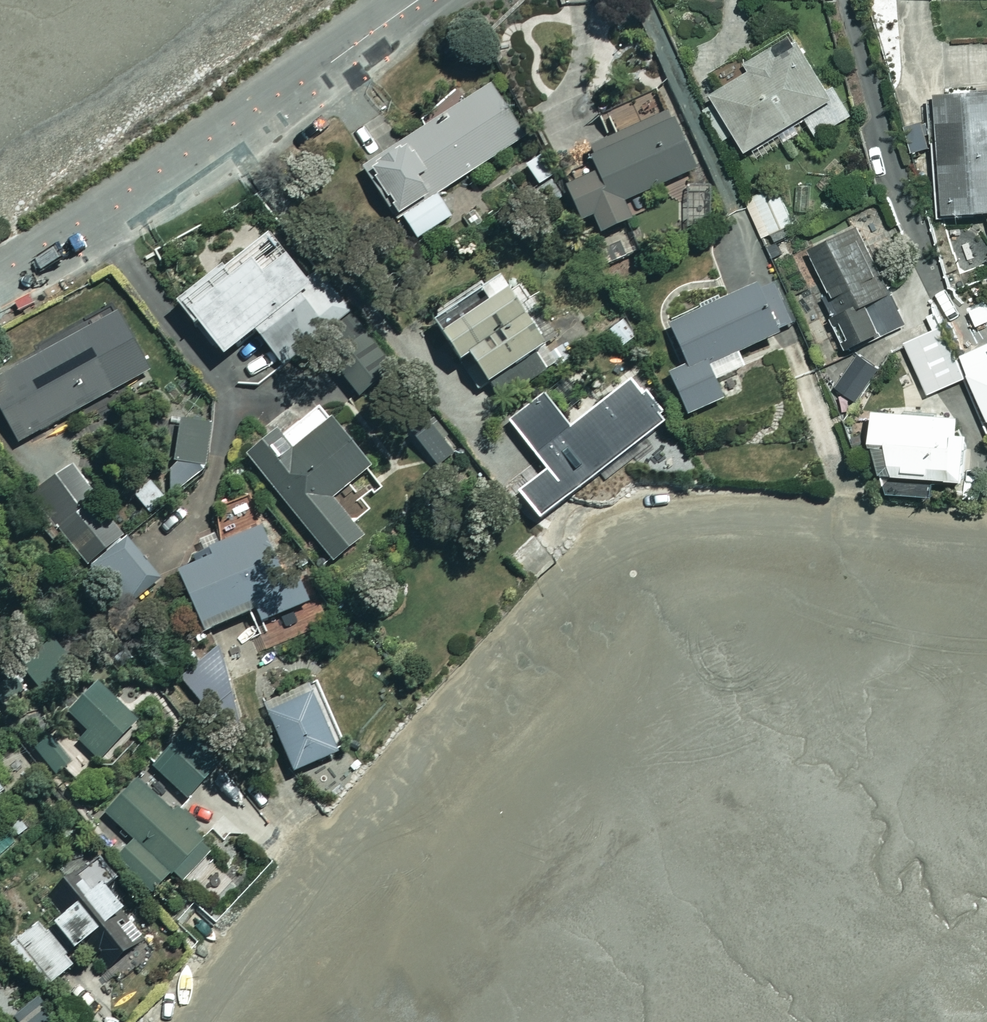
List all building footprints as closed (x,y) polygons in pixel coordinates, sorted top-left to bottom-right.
[(854,116),(804,33),(756,61),(760,68),(719,93),(754,151),(810,117),(821,135),(854,116)] [(936,208),(986,205),(986,82),(928,86),(936,208)] [(529,142),(494,89),(366,172),(401,225),(405,222),(420,244),(454,222),(439,200),(529,142)] [(701,176),(675,118),(594,154),(598,164),(595,166),(601,180),(570,194),(586,228),(597,223),(605,239),(635,226),(628,209),(701,176)] [(782,186),(749,200),(764,237),(798,224),(782,186)] [(902,321),(854,221),(805,244),(827,291),(826,291),(834,307),(824,311),(843,349),(902,321)] [(307,287),(292,267),(269,285),(259,272),(237,289),(227,277),(184,311),(230,368),(262,343),(284,370),(318,342),(353,316),(321,275),(307,287)] [(797,327),(778,285),(675,330),(692,369),(672,377),(691,421),(727,405),(713,372),(784,341),(781,334),(797,327)] [(551,355),(507,289),(438,332),(481,393),(491,388),(494,393),(551,355)] [(121,315),(0,382),(0,408),(22,448),(154,375),(121,315)] [(397,373),(353,316),(318,342),(363,399),(397,373)] [(962,374),(940,324),(902,340),(924,391),(962,374)] [(957,353),(986,420),(986,340),(957,353)] [(876,365),(855,350),(832,381),(854,397),(876,365)] [(645,400),(634,385),(573,433),(549,401),(513,428),(552,478),(525,500),(546,529),(572,508),(595,486),(669,429),(662,421),(666,418),(649,396),(645,400)] [(952,410),(867,404),(863,434),(863,440),(867,440),(874,467),(958,475),(960,428),(950,427),(952,410)] [(374,473),(325,412),(285,443),(282,439),(251,464),(337,569),(366,545),(334,506),(374,473)] [(183,424),(177,465),(209,470),(215,429),(183,424)] [(457,455),(435,431),(419,445),(440,470),(457,455)] [(101,502),(74,468),(34,499),(89,569),(127,539),(98,504),(101,502)] [(302,612),(265,531),(196,562),(201,572),(182,581),(209,639),(260,617),(265,629),(302,612)] [(164,583),(131,541),(94,571),(127,612),(164,583)] [(210,722),(236,702),(221,651),(196,669),(210,722)] [(140,721),(102,684),(73,714),(92,732),(83,742),(102,761),(140,721)] [(344,761),(317,697),(269,717),(295,781),(344,761)] [(82,752),(60,726),(36,746),(58,773),(82,752)] [(222,774),(186,737),(155,768),(192,804),(222,774)] [(176,817),(140,784),(107,819),(136,846),(119,864),(156,898),(175,878),(185,887),(214,855),(206,848),(208,846),(200,838),(204,833),(198,827),(200,825),(188,814),(185,817),(180,812),(176,817)] [(121,886),(98,859),(48,899),(67,922),(92,952),(108,971),(131,970),(145,943),(128,923),(130,921),(108,896),(121,886)] [(67,922),(48,937),(40,927),(13,949),(48,992),(75,971),(68,962),(76,955),(81,961),(92,952),(67,922)] [(9,973),(0,950),(0,976),(9,973)] [(49,1005),(27,1021),(61,1021),(49,1005)]
